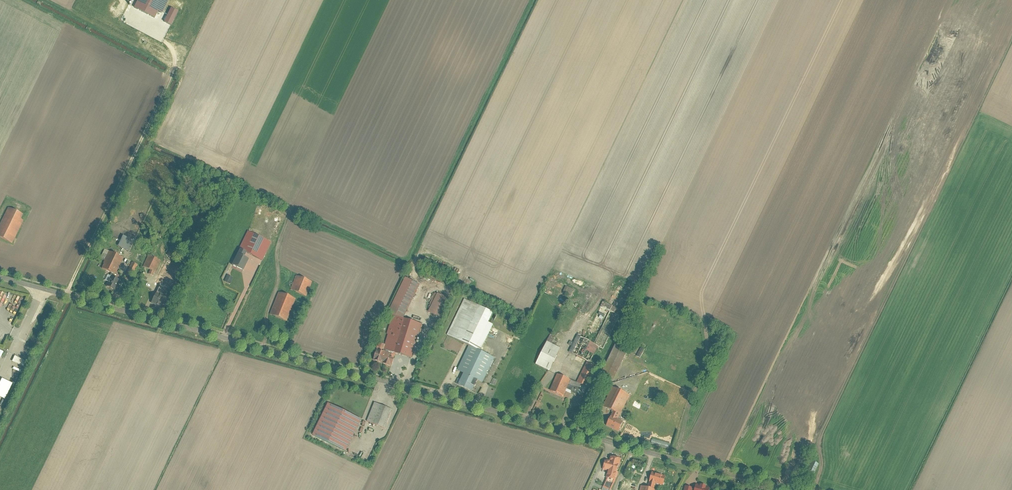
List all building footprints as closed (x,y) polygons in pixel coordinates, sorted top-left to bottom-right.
[(131,9),(153,19),(155,12),(161,13),(166,1),(165,0),(133,0),(135,1),(131,9)] [(168,8),(162,23),(170,26),(176,11),(168,8)] [(7,209),(0,224),(0,236),(12,242),(25,217),(7,209)] [(271,243),(248,231),(239,249),(245,253),(262,261),(271,243)] [(134,240),(122,236),(118,246),(129,251),(134,240)] [(123,258),(109,252),(101,269),(115,275),(123,258)] [(231,264),(243,270),(248,259),(243,257),(237,254),(231,264)] [(161,261),(148,255),(143,266),(150,269),(155,271),(156,272),(161,261)] [(126,277),(131,279),(136,265),(131,263),(126,277)] [(165,289),(174,271),(165,267),(162,273),(160,272),(155,284),(159,286),(164,288),(165,289)] [(234,278),(227,275),(224,281),(231,284),(234,278)] [(118,280),(110,276),(105,288),(113,291),(118,280)] [(296,276),(291,290),(306,296),(311,282),(296,276)] [(393,314),(402,319),(419,285),(405,278),(389,312),(393,314)] [(574,290),(554,281),(551,287),(572,296),(574,290)] [(159,286),(156,292),(161,295),(164,288),(159,286)] [(151,303),(162,308),(166,297),(161,295),(156,292),(151,303)] [(295,299),(279,293),(270,314),(286,321),(295,299)] [(447,298),(437,293),(429,311),(439,316),(447,298)] [(493,312),(465,299),(448,336),(469,345),(481,351),(493,324),(488,322),(493,312)] [(603,349),(622,312),(603,303),(591,327),(600,331),(594,344),(599,346),(603,349)] [(402,319),(393,314),(384,349),(412,357),(421,324),(402,319)] [(577,336),(569,352),(591,362),(599,346),(594,344),(577,336)] [(551,343),(547,341),(536,364),(549,370),(560,348),(551,343)] [(378,343),(373,360),(392,366),(394,358),(389,357),(391,353),(382,351),(384,345),(378,343)] [(473,378),(483,382),(494,357),(481,351),(469,345),(457,370),(464,373),(473,378)] [(612,381),(624,352),(612,347),(599,375),(612,381)] [(641,347),(636,356),(639,358),(644,349),(641,347)] [(21,366),(23,360),(12,356),(10,362),(21,366)] [(595,366),(586,362),(577,382),(586,386),(595,366)] [(458,385),(471,391),(474,386),(470,384),(473,378),(464,373),(458,385)] [(557,374),(550,390),(564,396),(571,380),(557,374)] [(4,400),(6,394),(11,383),(3,380),(3,381),(0,379),(0,398),(4,400)] [(572,380),(567,391),(577,395),(578,393),(582,395),(586,386),(577,382),(572,380)] [(630,395),(613,387),(603,406),(613,411),(620,415),(630,395)] [(392,410),(375,403),(368,422),(385,428),(392,410)] [(361,420),(328,404),(312,435),(346,451),(361,420)] [(606,426),(618,431),(623,421),(618,419),(611,416),(606,426)] [(668,448),(670,443),(652,438),(650,443),(668,448)] [(605,460),(603,469),(608,470),(606,477),(615,480),(616,477),(617,477),(618,472),(617,472),(621,458),(610,456),(609,461),(605,460)] [(814,473),(819,464),(811,460),(806,469),(814,473)] [(666,476),(652,472),(650,482),(655,483),(663,485),(666,476)] [(615,480),(606,477),(603,485),(611,489),(615,480)]
